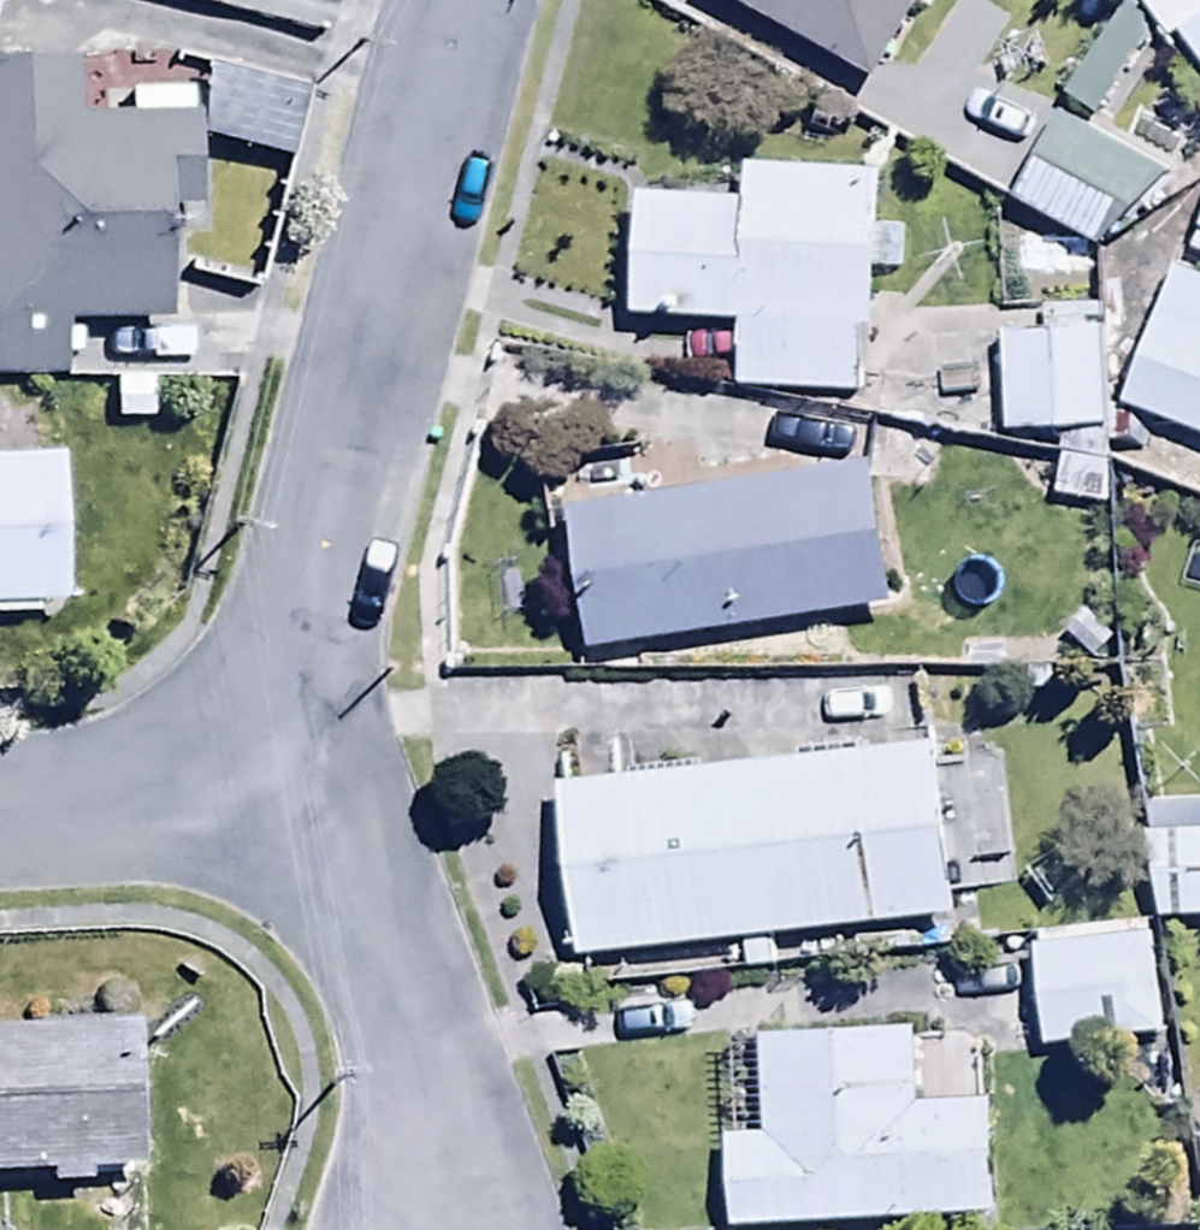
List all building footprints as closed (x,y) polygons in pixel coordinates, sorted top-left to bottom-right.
[(929,0),(711,0),(878,92),(929,0)] [(1181,43),(1199,70),(1199,30),(1181,43)] [(0,69),(0,387),(79,384),(77,328),(176,324),(172,242),(205,240),(201,146),(199,106),(199,97),(125,100),(126,129),(83,130),(80,66),(0,69)] [(199,106),(201,146),(290,169),(307,100),(207,74),(199,106)] [(1161,184),(1061,125),(1014,202),(1097,252),(1116,220),(1134,230),(1161,184)] [(636,328),(735,332),(733,398),(872,404),(877,282),(903,283),(905,239),(880,238),(883,182),(747,176),(745,214),(641,209),(636,328)] [(1188,262),(1199,267),(1199,235),(1188,262)] [(1170,280),(1125,419),(1199,443),(1199,290),(1170,280)] [(1108,335),(997,339),(1001,442),(1112,438),(1108,335)] [(68,611),(65,465),(0,467),(0,613),(68,611)] [(571,506),(589,657),(899,620),(881,469),(571,506)] [(940,754),(562,792),(580,971),(746,955),(748,977),(777,974),(774,945),(961,926),(955,872),(1006,867),(996,765),(942,770),(940,754)] [(1151,843),(1155,934),(1199,932),(1199,841),(1151,843)] [(1153,932),(1034,945),(1046,1059),(1165,1046),(1153,932)] [(52,1189),(52,1199),(92,1199),(92,1185),(141,1185),(140,1036),(0,1037),(0,1189),(52,1189)] [(732,1229),(1000,1229),(996,1112),(972,1113),(971,1098),(947,1099),(947,1115),(921,1116),(918,1041),(763,1046),(766,1146),(729,1147),(732,1229)]
